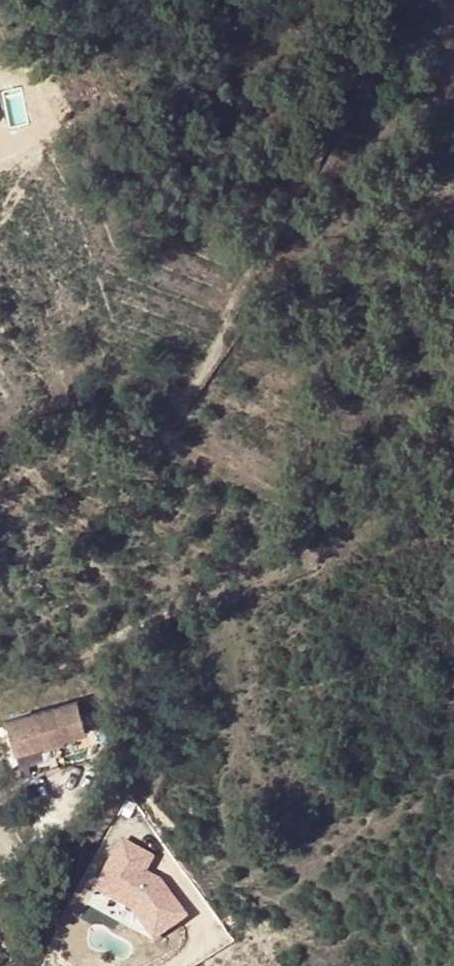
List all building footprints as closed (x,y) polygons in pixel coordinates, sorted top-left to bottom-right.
[(76,702),(40,712),(49,742),(84,733),(76,702)] [(40,712),(6,722),(15,752),(49,742),(40,712)] [(144,876),(155,855),(120,835),(88,892),(167,937),(188,901),(144,876)]
